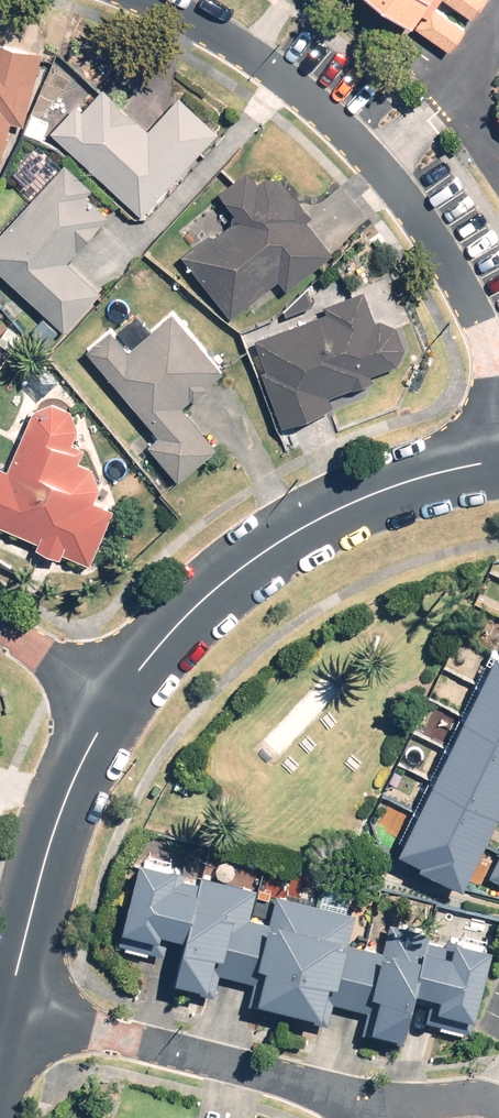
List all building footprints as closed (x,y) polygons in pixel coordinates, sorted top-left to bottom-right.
[(451,44),(482,0),(387,0),(451,44)] [(1,164),(13,120),(25,123),(44,50),(0,39),(0,164),(1,164)] [(140,211),(217,128),(180,94),(148,128),(103,87),(82,110),(76,105),(53,130),(140,211)] [(0,232),(0,267),(66,328),(102,290),(66,258),(108,213),(84,191),(91,183),(66,160),(0,232)] [(237,211),(183,252),(231,315),(280,278),(286,286),(331,252),(306,219),(311,215),(283,178),(279,181),(271,171),(258,180),(249,169),(221,190),(237,211)] [(329,310),(256,337),(268,368),(262,370),(283,424),(333,405),(329,395),(372,379),(369,372),(398,361),(405,346),(396,323),(381,317),(376,318),(365,288),(326,303),(329,310)] [(113,324),(85,348),(160,435),(150,443),(181,478),(218,446),(180,403),(222,368),(173,312),(132,347),(113,324)] [(88,560),(111,507),(94,499),(100,486),(92,465),(80,460),(86,448),(72,443),(79,426),(72,409),(54,401),(36,407),(10,469),(0,465),(0,522),(88,560)] [(496,649),(403,843),(426,853),(422,860),(466,881),(498,811),(498,650),(496,649)] [(180,862),(142,853),(120,938),(159,948),(164,926),(189,932),(177,981),(215,990),(220,969),(257,978),(252,1000),(329,1020),(334,999),(369,1007),(363,1030),(406,1040),(416,1000),(432,1004),(428,1021),(475,1033),(498,941),(450,929),(447,940),(430,936),(432,928),(393,918),(385,949),(349,940),(357,910),(277,890),(269,920),(253,916),(260,889),(204,875),(203,880),(177,873),(180,862)] [(491,873),(498,877),(498,856),(491,873)]
